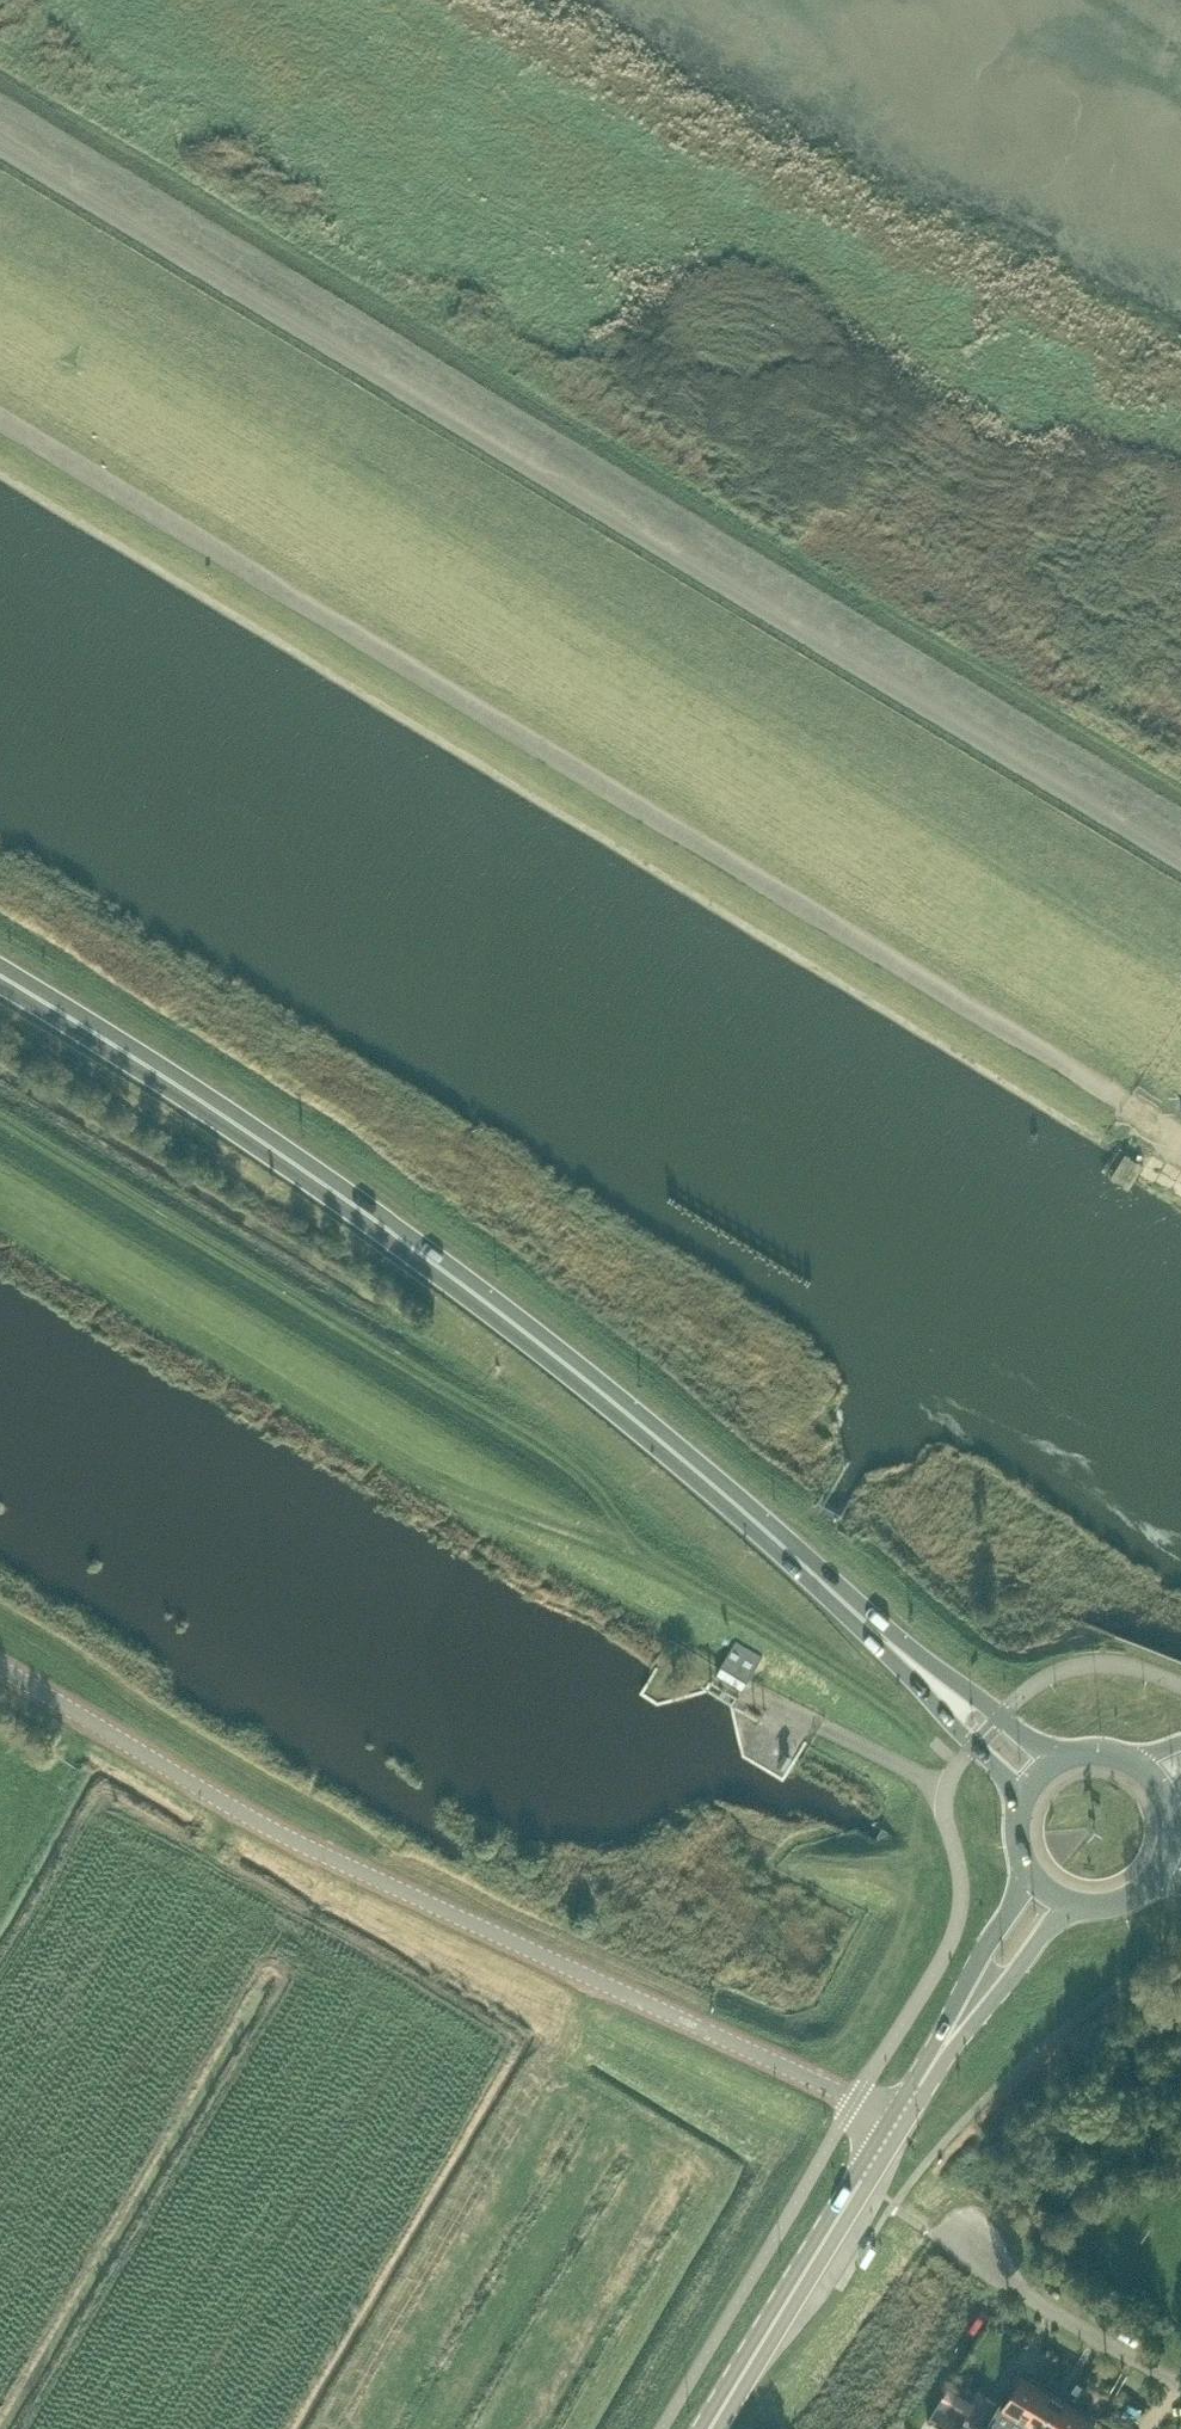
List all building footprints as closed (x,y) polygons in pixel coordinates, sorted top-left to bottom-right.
[(841,1516),(825,1506),(715,1689),(724,1694),(731,1698),(841,1516)] [(788,1752),(781,1764),(788,1768),(796,1756),(788,1752)] [(1027,2422),(1045,2390),(1023,2377),(1005,2408),(1001,2406),(987,2428),(1023,2428),(1027,2422)] [(947,2386),(938,2402),(965,2417),(974,2401),(949,2387),(947,2386)] [(1046,2391),(1045,2390),(1027,2422),(1039,2428),(1060,2428),(1073,2407),(1046,2391)] [(1073,2407),(1060,2428),(1090,2428),(1095,2420),(1073,2407)]
